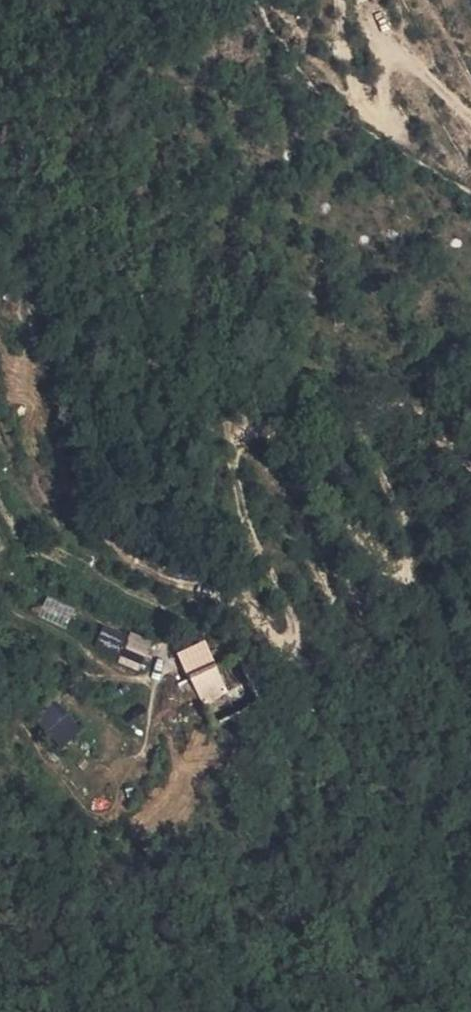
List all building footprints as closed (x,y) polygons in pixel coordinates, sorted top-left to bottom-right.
[(184,672),(214,660),(206,640),(176,651),(184,672)] [(210,664),(221,688),(248,678),(237,653),(210,664)] [(210,664),(187,673),(198,697),(221,688),(210,664)] [(221,688),(231,710),(257,699),(248,678),(221,688)] [(209,719),(211,718),(231,710),(221,688),(198,697),(209,719)] [(34,720),(62,747),(82,727),(54,700),(34,720)]
